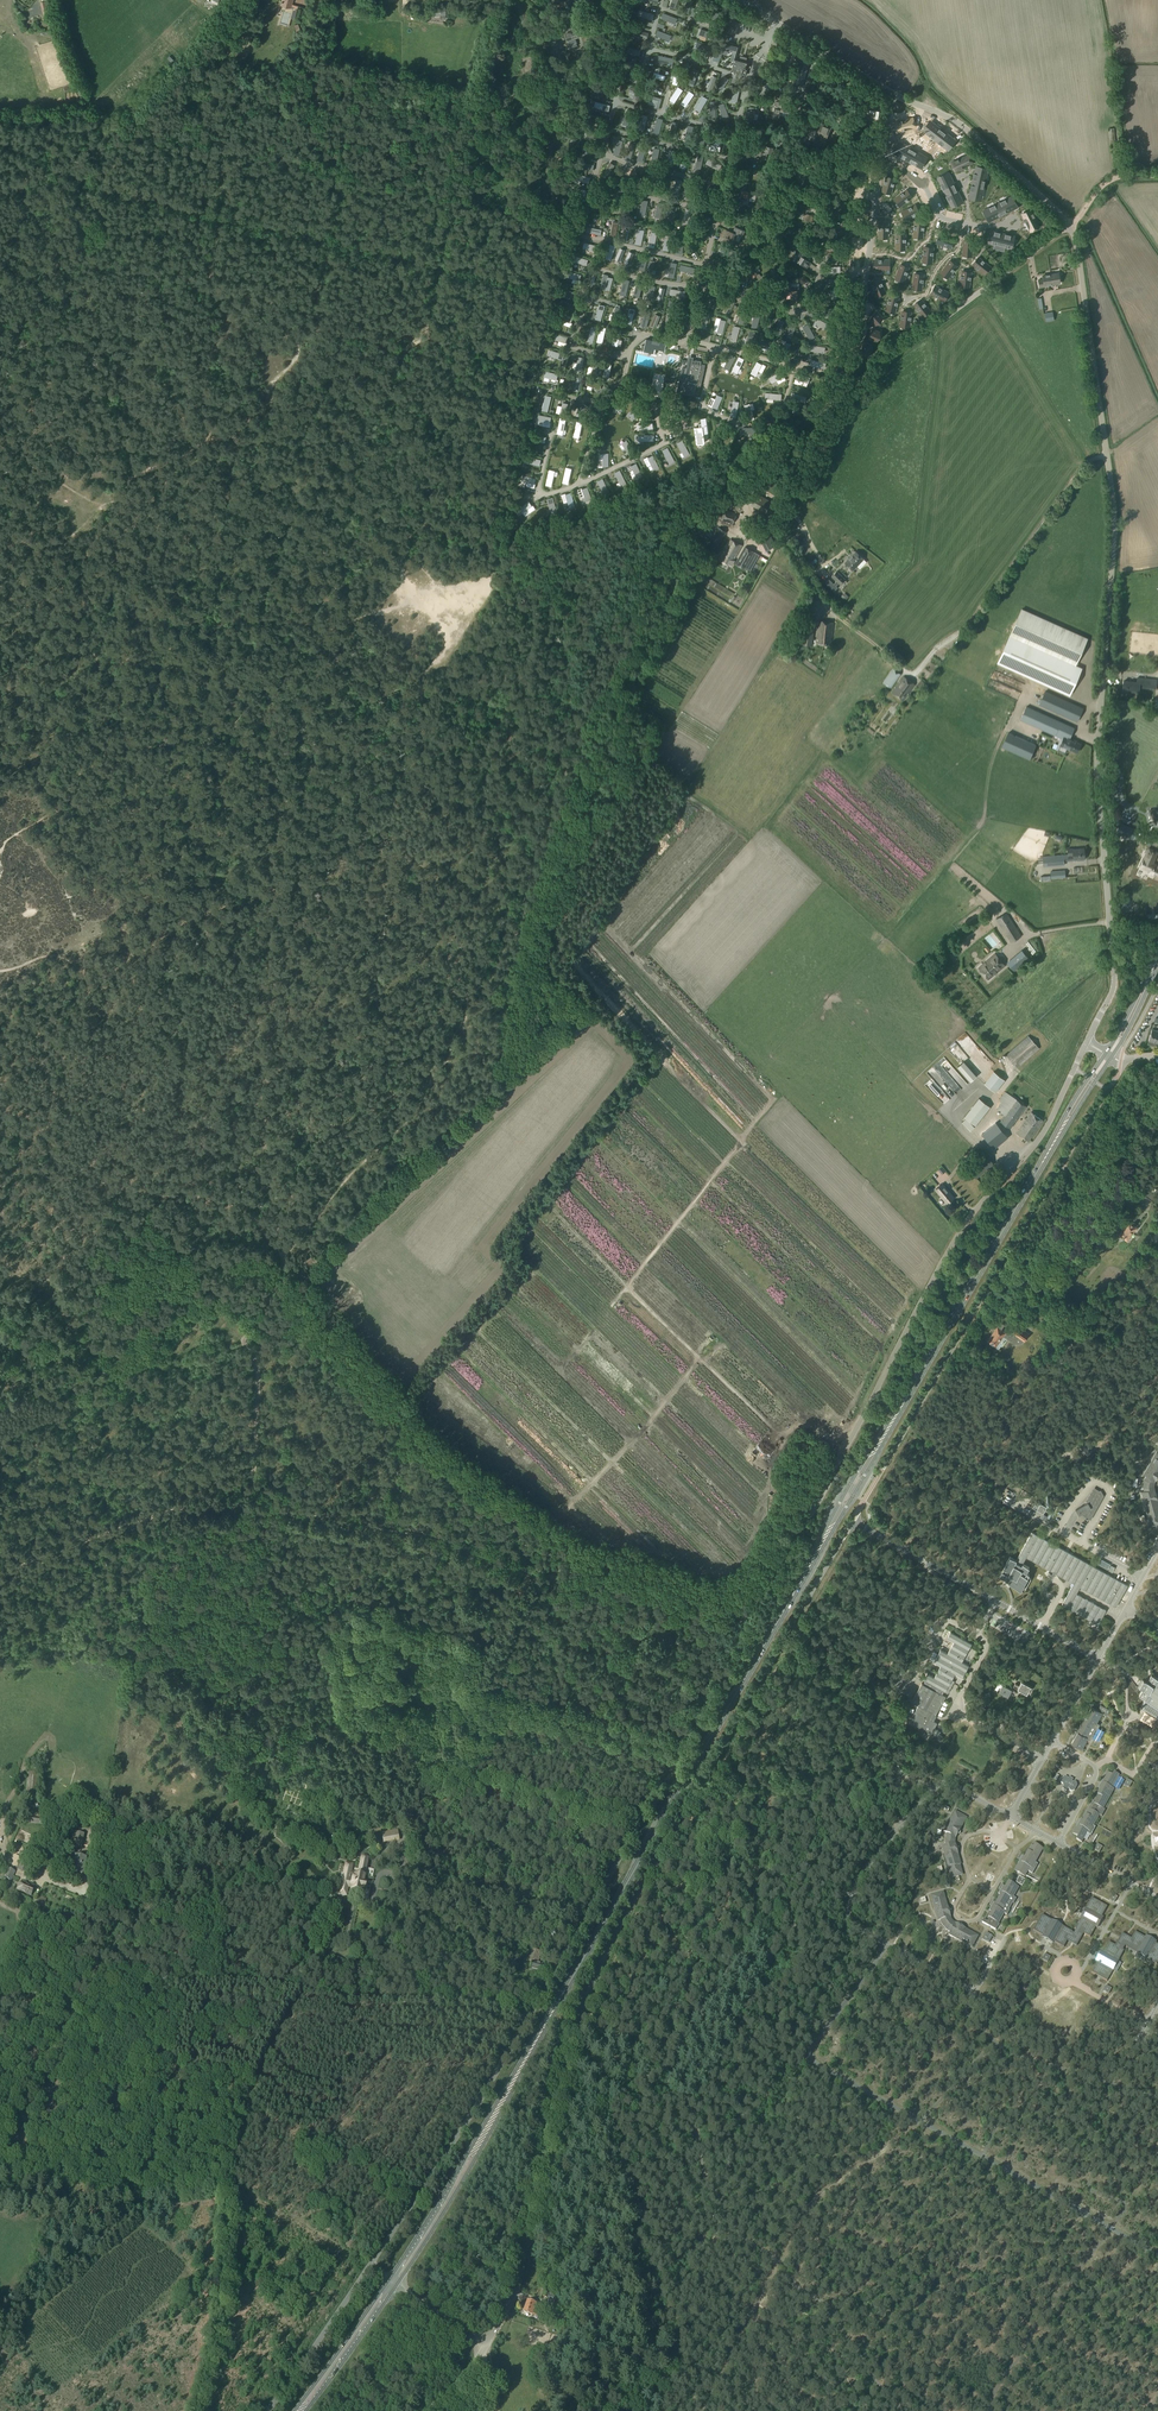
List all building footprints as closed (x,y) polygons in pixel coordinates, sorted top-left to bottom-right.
[(670,7),(675,9),(676,5),(678,2),(678,0),(673,0),(671,4),(670,7)] [(683,12),(688,14),(689,10),(691,7),(692,3),(693,0),(692,0),(687,0),(686,2),(687,2),(686,5),(684,9),(683,12)] [(697,14),(696,18),(701,19),(702,16),(704,12),(705,8),(706,6),(701,4),(699,8),(700,8),(699,11),(697,14)] [(445,6),(427,7),(428,17),(445,15),(445,6)] [(711,20),(710,23),(714,25),(716,21),(717,18),(719,14),(720,11),(717,10),(714,9),(712,13),(713,13),(712,16),(711,20)] [(654,16),(654,14),(650,13),(647,12),(643,11),(640,10),(638,16),(642,17),(645,18),(649,19),(652,19),(653,20),(654,16)] [(286,12),(283,24),(290,26),(293,14),(286,12)] [(662,18),(662,19),(665,20),(668,21),(669,22),(671,23),(675,24),(676,20),(676,18),(672,17),(668,15),(664,13),(662,18)] [(575,29),(563,33),(569,48),(577,45),(575,39),(578,38),(577,35),(580,34),(578,29),(575,30),(575,29)] [(635,29),(633,35),(637,36),(641,37),(641,38),(643,39),(643,37),(647,38),(648,33),(644,32),(641,31),(639,31),(635,29)] [(701,29),(699,35),(703,36),(706,37),(710,38),(713,39),(715,34),(711,32),(708,31),(704,30),(701,29)] [(656,35),(656,36),(659,37),(663,38),(666,39),(669,41),(671,37),(670,37),(670,35),(668,34),(665,33),(661,32),(658,30),(656,35)] [(714,52),(713,56),(714,56),(717,57),(720,58),(721,58),(722,54),(722,53),(727,54),(728,51),(732,52),(731,56),(730,60),(732,61),(733,61),(734,62),(733,65),(732,68),(731,71),(735,72),(738,73),(742,74),(745,75),(746,72),(747,68),(749,65),(750,61),(749,61),(745,60),(746,58),(744,57),(743,57),(741,56),(740,58),(735,57),(736,53),(738,49),(739,46),(734,44),(730,43),(725,42),(722,41),(721,40),(716,39),(715,44),(716,44),(715,48),(714,52)] [(696,45),(695,48),(699,49),(702,50),(706,51),(710,52),(710,49),(711,46),(708,45),(704,44),(700,43),(697,42),(696,45)] [(627,50),(626,53),(629,54),(633,55),(633,56),(635,56),(635,55),(639,56),(640,53),(641,50),(636,49),(632,48),(627,46),(627,50)] [(558,49),(556,57),(566,60),(568,52),(558,49)] [(658,55),(657,61),(658,61),(661,62),(673,65),(674,59),(672,58),(658,55)] [(708,62),(714,64),(717,57),(711,55),(708,62)] [(688,61),(676,64),(677,69),(690,66),(690,65),(688,61)] [(690,78),(687,85),(693,87),(694,83),(698,71),(697,71),(692,69),(692,71),(691,74),(690,78)] [(633,71),(630,76),(634,78),(645,83),(647,77),(645,76),(633,71)] [(653,76),(653,78),(657,79),(660,80),(664,81),(666,76),(662,75),(659,74),(654,73),(654,75),(653,77),(653,76)] [(674,75),(673,80),(679,81),(681,82),(685,83),(686,78),(682,77),(678,76),(674,75)] [(708,75),(705,82),(708,83),(706,90),(710,92),(716,77),(711,75),(711,76),(708,75)] [(721,91),(720,94),(724,96),(726,91),(727,87),(729,82),(724,81),(724,83),(721,91)] [(768,92),(770,89),(772,86),(768,83),(765,87),(762,90),(760,94),(762,95),(761,97),(763,99),(766,96),(768,92)] [(799,100),(804,101),(809,85),(803,84),(799,100)] [(679,86),(677,91),(679,91),(679,92),(680,93),(679,94),(684,96),(685,94),(688,95),(688,94),(690,94),(691,90),(679,86)] [(732,97),(732,101),(737,102),(738,98),(739,93),(740,90),(740,87),(735,86),(734,91),(733,92),(733,95),(732,97)] [(629,88),(629,90),(629,92),(635,94),(633,99),(638,101),(639,97),(640,93),(641,90),(637,89),(634,88),(631,87),(630,88),(629,88)] [(649,99),(649,100),(650,101),(655,102),(654,106),(654,107),(658,109),(659,105),(660,102),(661,99),(658,97),(654,96),(650,95),(649,97),(649,98),(649,99)] [(690,106),(689,109),(689,110),(690,110),(692,111),(692,110),(693,111),(694,110),(695,104),(700,106),(700,104),(701,100),(697,99),(692,98),(691,102),(690,106)] [(781,111),(783,102),(773,100),(771,115),(772,115),(772,117),(779,119),(780,111),(781,111)] [(783,101),(783,102),(781,111),(789,112),(791,102),(783,101)] [(596,102),(595,108),(598,109),(602,109),(605,110),(609,111),(610,108),(611,105),(607,104),(603,103),(599,102),(596,102)] [(724,103),(719,105),(720,108),(720,109),(721,111),(722,114),(723,114),(724,116),(723,117),(724,119),(728,118),(729,117),(727,114),(726,110),(725,107),(724,103)] [(624,121),(623,124),(626,125),(628,126),(629,122),(630,119),(631,115),(632,112),(630,111),(627,110),(626,114),(625,118),(624,121)] [(746,115),(745,119),(749,121),(753,122),(754,119),(754,118),(755,115),(755,112),(751,111),(750,113),(746,112),(746,114),(746,115)] [(593,114),(592,121),(595,121),(598,122),(602,123),(606,124),(607,121),(607,118),(604,117),(600,116),(596,115),(593,114)] [(639,125),(638,129),(644,130),(645,125),(646,121),(648,116),(642,114),(641,118),(641,122),(640,125),(639,125)] [(654,129),(654,132),(659,134),(660,129),(661,124),(663,120),(657,118),(657,122),(656,126),(655,129),(654,129)] [(898,122),(894,123),(897,132),(902,131),(904,130),(904,131),(905,130),(910,128),(908,119),(902,121),(902,120),(902,121),(898,122),(898,121),(898,122)] [(670,133),(669,136),(675,138),(676,134),(676,130),(677,127),(678,123),(673,122),(672,125),(672,126),(671,129),(670,133)] [(931,127),(926,133),(928,135),(929,135),(933,138),(932,138),(933,139),(933,138),(935,140),(943,131),(933,123),(931,127)] [(831,128),(828,126),(822,124),(819,130),(818,134),(827,138),(831,128)] [(685,136),(684,140),(690,141),(691,138),(692,134),(693,130),(693,126),(688,125),(688,129),(687,133),(686,136),(685,136)] [(815,141),(818,134),(819,130),(809,126),(805,136),(815,141)] [(699,140),(698,144),(700,145),(704,145),(704,141),(705,138),(706,134),(707,130),(703,130),(702,129),(701,132),(700,136),(699,140)] [(1114,129),(1108,129),(1112,158),(1118,158),(1114,129)] [(589,130),(587,136),(590,137),(594,138),(598,139),(602,140),(603,137),(603,134),(600,133),(596,132),(592,131),(589,130)] [(568,131),(565,139),(575,142),(577,134),(568,131)] [(676,144),(681,145),(684,132),(679,131),(676,144)] [(943,131),(935,140),(938,142),(937,142),(938,143),(938,142),(942,145),(942,146),(945,147),(949,141),(952,138),(943,131)] [(615,151),(614,154),(619,156),(620,152),(621,148),(622,145),(623,141),(617,139),(616,144),(617,144),(616,147),(615,151)] [(707,145),(706,149),(710,150),(715,151),(719,152),(720,147),(719,147),(720,143),(716,142),(712,141),(708,140),(707,145)] [(627,154),(626,158),(631,159),(632,155),(633,151),(634,148),(635,144),(629,142),(628,147),(629,147),(628,150),(627,154)] [(585,145),(583,149),(587,151),(590,152),(594,153),(596,154),(597,154),(598,151),(599,148),(595,147),(592,146),(589,145),(585,143),(585,145)] [(900,148),(897,154),(899,156),(899,157),(900,156),(904,158),(904,159),(907,160),(913,150),(902,144),(900,148)] [(638,156),(637,160),(642,162),(644,157),(645,154),(646,150),(647,147),(641,145),(640,149),(641,149),(640,153),(638,156)] [(763,145),(761,151),(765,152),(772,154),(773,147),(763,145)] [(652,159),(651,163),(657,164),(658,160),(658,156),(659,153),(660,149),(657,148),(654,148),(653,152),(654,152),(653,155),(652,159)] [(764,158),(765,152),(761,151),(754,149),(753,156),(764,158)] [(913,150),(907,160),(910,162),(909,162),(910,162),(914,164),(914,165),(915,164),(917,166),(921,159),(923,156),(913,150)] [(955,161),(951,163),(955,171),(960,169),(960,170),(961,169),(960,169),(962,168),(963,168),(968,165),(964,157),(959,159),(958,159),(955,161),(955,160),(954,160),(955,161)] [(696,170),(695,174),(698,174),(701,175),(703,163),(704,160),(704,159),(700,158),(699,158),(696,170)] [(708,158),(706,163),(709,165),(713,167),(716,169),(719,170),(722,165),(719,164),(716,162),(712,160),(708,158)] [(681,165),(680,168),(682,169),(681,170),(681,171),(686,172),(687,168),(688,164),(689,160),(684,159),(683,165),(681,165)] [(579,161),(578,167),(581,168),(585,169),(589,170),(592,171),(593,168),(594,165),(590,164),(586,163),(583,162),(579,161)] [(606,161),(604,166),(608,167),(612,168),(610,174),(615,175),(616,172),(617,169),(618,165),(614,164),(610,162),(606,161)] [(842,170),(841,166),(841,163),(837,164),(835,164),(836,168),(837,172),(838,175),(840,175),(843,174),(842,170)] [(794,173),(801,172),(805,171),(804,165),(793,167),(794,173)] [(812,170),(805,171),(801,172),(802,178),(813,176),(812,170)] [(973,179),(973,182),(984,185),(987,173),(983,172),(975,170),(974,173),(974,174),(973,179)] [(576,173),(575,179),(578,180),(581,181),(585,182),(589,183),(590,180),(591,177),(587,176),(583,175),(579,174),(576,173)] [(643,184),(641,188),(647,190),(648,187),(650,183),(651,179),(653,176),(648,174),(647,177),(646,176),(645,180),(643,184)] [(660,186),(658,190),(664,192),(665,188),(667,184),(669,179),(663,177),(661,182),(660,186)] [(884,184),(883,188),(891,191),(893,186),(893,187),(893,186),(894,184),(895,179),(886,177),(885,181),(884,181),(885,181),(884,183),(883,184),(884,184)] [(947,179),(940,182),(941,185),(940,185),(941,185),(943,190),(945,193),(955,188),(950,177),(947,179)] [(617,182),(617,184),(627,187),(628,187),(628,186),(630,181),(628,181),(618,178),(617,182)] [(674,190),(673,194),(678,196),(679,192),(680,188),(681,184),(682,180),(678,179),(676,179),(676,182),(674,188),(674,190)] [(971,191),(970,194),(982,196),(984,185),(973,182),(972,185),(971,185),(972,185),(971,190),(970,190),(970,191),(971,191)] [(687,195),(686,199),(691,200),(692,195),(693,191),(694,186),(690,185),(689,188),(688,192),(687,195)] [(573,186),(571,193),(574,194),(578,194),(582,195),(585,196),(586,193),(587,190),(583,189),(580,188),(576,187),(573,186)] [(486,187),(482,194),(488,197),(490,193),(498,196),(499,193),(486,187)] [(887,191),(884,198),(891,201),(897,188),(894,187),(891,193),(887,191)] [(955,188),(945,193),(946,195),(945,196),(946,196),(948,200),(948,201),(949,201),(950,203),(961,198),(955,188)] [(709,201),(708,205),(714,206),(715,202),(716,198),(717,194),(717,190),(713,189),(712,189),(711,192),(709,198),(709,201)] [(752,191),(745,190),(740,190),(738,200),(738,201),(738,202),(738,203),(739,204),(740,204),(741,204),(742,204),(742,203),(743,203),(743,202),(743,201),(743,200),(742,200),(743,196),(751,198),(752,191)] [(901,195),(897,197),(902,204),(906,202),(907,202),(906,202),(908,200),(908,201),(909,200),(908,200),(912,197),(907,190),(903,193),(902,192),(903,193),(901,194),(900,194),(901,195)] [(598,202),(597,205),(602,207),(603,203),(604,199),(605,196),(606,192),(601,191),(600,194),(598,200),(598,202)] [(615,206),(615,210),(619,211),(620,211),(621,207),(622,204),(622,200),(623,196),(618,195),(617,199),(616,203),(616,205),(615,206)] [(835,203),(835,200),(832,199),(828,199),(824,198),(823,201),(823,205),(827,205),(830,206),(832,206),(834,206),(835,203)] [(1000,202),(997,204),(1003,214),(1013,209),(1011,205),(1008,198),(1005,200),(1005,199),(1005,200),(1000,202)] [(568,201),(567,207),(576,209),(578,203),(568,201)] [(656,214),(655,217),(660,218),(661,215),(662,211),(663,208),(663,204),(658,203),(658,207),(657,211),(656,214)] [(989,208),(987,209),(992,220),(1003,214),(997,204),(995,205),(994,205),(990,208),(990,207),(989,207),(989,208)] [(809,214),(811,209),(811,208),(800,205),(799,211),(805,213),(809,214)] [(908,209),(905,211),(909,219),(913,216),(913,217),(913,216),(915,215),(915,216),(916,216),(915,215),(919,213),(915,205),(911,207),(910,207),(911,207),(909,208),(908,208),(908,209)] [(670,217),(669,220),(673,222),(674,222),(675,218),(675,215),(676,211),(677,208),(672,206),(671,210),(670,213),(670,214),(670,217)] [(683,220),(683,223),(686,224),(688,225),(689,221),(690,217),(691,214),(692,210),(690,209),(686,208),(685,212),(684,216),(684,218),(683,220)] [(693,219),(691,222),(696,224),(697,219),(698,215),(699,211),(695,210),(694,211),(693,215),(694,215),(693,219)] [(1030,210),(1022,214),(1024,219),(1024,220),(1024,219),(1025,221),(1025,222),(1026,222),(1028,227),(1037,223),(1034,217),(1035,217),(1034,217),(1032,214),(1033,213),(1032,213),(1030,210)] [(805,213),(804,219),(815,222),(816,216),(809,214),(805,213)] [(700,220),(697,223),(700,227),(704,225),(706,223),(707,222),(711,219),(707,215),(704,218),(703,218),(700,220)] [(610,236),(610,237),(615,238),(616,233),(617,228),(618,223),(613,222),(612,226),(612,229),(611,232),(610,236)] [(878,230),(879,230),(879,234),(888,235),(888,230),(889,230),(888,230),(888,228),(889,228),(888,227),(888,223),(879,222),(879,227),(878,227),(879,227),(879,230),(878,230)] [(914,229),(914,233),(923,234),(923,230),(924,230),(923,230),(924,227),(923,227),(924,222),(915,222),(915,226),(914,226),(914,229)] [(599,236),(600,231),(586,227),(585,231),(586,231),(585,233),(599,236)] [(735,227),(733,232),(733,233),(736,234),(743,236),(745,230),(735,227)] [(636,240),(635,244),(641,245),(642,242),(643,238),(643,234),(644,230),(639,229),(638,231),(638,233),(637,235),(637,237),(636,240)] [(726,230),(724,236),(734,240),(736,234),(733,233),(733,232),(726,230)] [(699,234),(695,235),(697,240),(700,239),(704,237),(708,236),(706,231),(702,233),(699,234)] [(991,231),(988,242),(992,243),(991,244),(992,244),(992,243),(997,245),(1000,245),(1002,246),(1002,247),(1003,247),(1003,246),(1007,247),(1007,248),(1008,248),(1008,247),(1011,248),(1014,237),(1011,236),(1011,235),(1010,235),(1010,236),(1005,234),(1006,234),(1005,234),(1002,234),(1000,233),(1000,232),(999,233),(995,232),(995,231),(994,232),(991,231)] [(649,243),(648,247),(654,248),(655,244),(655,241),(656,237),(657,233),(652,232),(651,236),(650,238),(650,240),(649,243)] [(895,241),(895,242),(896,242),(896,246),(905,246),(905,242),(906,242),(905,242),(905,239),(906,239),(905,239),(905,234),(896,234),(896,239),(896,241),(895,241)] [(663,250),(668,251),(669,248),(670,244),(670,240),(671,236),(666,235),(665,237),(665,239),(664,242),(664,243),(663,246),(663,250)] [(942,236),(939,244),(943,246),(944,246),(946,247),(951,248),(954,240),(949,238),(942,236)] [(963,248),(963,252),(972,253),(972,248),(973,248),(972,248),(972,246),(973,246),(973,245),(972,245),(973,241),(964,240),(963,248)] [(585,243),(583,248),(587,249),(590,250),(594,251),(596,252),(597,252),(599,247),(595,246),(592,245),(588,244),(585,243)] [(610,244),(605,259),(611,260),(616,246),(610,244)] [(692,246),(689,248),(691,253),(693,256),(695,258),(695,259),(699,256),(698,253),(697,252),(696,252),(694,249),(692,246)] [(734,257),(736,251),(733,250),(729,249),(726,248),(722,247),(721,252),(722,252),(722,253),(726,254),(730,256),(734,257)] [(798,247),(795,253),(801,257),(804,259),(808,254),(798,247)] [(923,254),(924,254),(923,259),(932,260),(932,255),(933,255),(933,253),(933,252),(933,248),(924,247),(924,251),(923,251),(923,252),(924,252),(923,254)] [(620,248),(615,260),(620,262),(625,250),(620,248)] [(629,252),(624,263),(629,265),(634,254),(629,252)] [(574,255),(572,261),(575,262),(579,263),(583,264),(586,265),(588,260),(584,259),(581,258),(577,257),(574,255)] [(640,266),(639,270),(644,271),(645,268),(646,264),(647,260),(648,256),(643,255),(643,256),(642,259),(641,262),(640,266)] [(801,257),(797,262),(807,268),(810,263),(804,259),(801,257)] [(978,257),(973,264),(978,269),(982,272),(987,265),(984,262),(984,261),(984,262),(982,260),(978,257)] [(724,268),(726,263),(722,262),(718,260),(714,259),(713,264),(721,267),(724,268)] [(874,260),(874,269),(881,269),(886,269),(886,260),(881,260),(881,259),(881,260),(879,260),(879,259),(878,259),(878,260),(874,260)] [(945,267),(943,270),(950,276),(952,272),(957,266),(950,261),(947,265),(946,264),(947,265),(945,267),(945,266),(945,267)] [(669,273),(668,277),(674,278),(674,275),(675,271),(676,268),(677,264),(672,263),(671,266),(670,270),(669,273)] [(681,265),(680,270),(681,270),(683,271),(687,272),(690,272),(690,273),(693,274),(695,268),(690,267),(686,266),(681,265)] [(898,272),(896,276),(905,279),(906,275),(907,275),(906,275),(907,272),(908,272),(907,272),(909,268),(900,265),(898,272)] [(748,273),(744,269),(741,266),(736,271),(738,274),(736,276),(740,281),(745,276),(748,273)] [(748,273),(745,276),(749,281),(757,273),(753,268),(748,273)] [(589,281),(588,283),(593,285),(594,281),(595,277),(596,273),(592,271),(590,275),(590,276),(589,279),(589,281)] [(960,278),(960,279),(961,279),(961,283),(969,284),(970,280),(971,272),(962,271),(961,276),(961,278),(960,278)] [(580,281),(581,275),(569,272),(568,277),(572,279),(571,283),(580,285),(581,281),(580,281)] [(602,279),(601,283),(606,284),(605,289),(610,290),(611,286),(612,282),(613,278),(608,277),(608,275),(604,274),(602,279)] [(913,281),(913,285),(922,287),(922,282),(923,282),(923,280),(923,279),(923,275),(914,274),(913,281)] [(1044,279),(1038,280),(1039,289),(1044,288),(1044,287),(1060,284),(1058,274),(1043,276),(1044,279)] [(879,279),(871,282),(873,287),(872,287),(873,287),(874,289),(873,289),(873,290),(874,289),(876,293),(884,290),(882,286),(883,285),(882,285),(881,283),(882,283),(881,283),(879,279)] [(621,291),(620,295),(626,296),(627,293),(628,289),(628,285),(629,281),(624,280),(623,284),(622,287),(621,291)] [(634,293),(634,296),(639,298),(640,294),(641,291),(642,287),(642,284),(637,283),(637,286),(636,290),(635,293),(634,293)] [(935,285),(931,293),(935,295),(935,296),(938,297),(937,297),(938,297),(942,299),(946,291),(942,289),(942,288),(940,287),(939,287),(935,285)] [(647,296),(646,300),(652,301),(653,298),(654,294),(654,291),(655,287),(650,286),(649,289),(648,293),(648,297),(647,296)] [(578,301),(580,296),(570,292),(566,291),(564,296),(568,298),(571,299),(575,300),(578,301)] [(713,302),(711,305),(715,308),(717,305),(722,298),(718,296),(716,299),(713,302)] [(888,303),(887,307),(895,310),(897,305),(897,306),(897,305),(897,303),(898,303),(897,303),(899,298),(890,296),(889,300),(888,300),(888,303),(887,303),(888,303)] [(669,300),(668,305),(672,306),(676,307),(676,311),(682,312),(683,307),(683,303),(680,302),(676,302),(673,301),(669,300)] [(921,300),(914,305),(917,309),(916,309),(917,309),(918,311),(921,315),(928,309),(926,306),(926,305),(925,305),(924,303),(921,300)] [(726,308),(724,311),(728,313),(729,310),(731,307),(732,308),(734,304),(730,301),(728,305),(726,308)] [(565,302),(563,308),(566,309),(570,310),(573,311),(577,313),(579,307),(569,303),(565,302)] [(596,315),(595,319),(601,321),(602,317),(603,313),(604,310),(605,307),(605,306),(600,304),(600,305),(599,308),(597,312),(597,313),(596,315)] [(614,315),(612,321),(617,323),(618,319),(619,316),(620,312),(621,309),(620,308),(620,306),(617,305),(617,307),(616,307),(615,311),(614,315)] [(627,319),(626,323),(631,324),(632,321),(633,317),(634,313),(635,310),(630,308),(629,312),(628,316),(627,317),(627,319)] [(739,319),(738,323),(743,324),(744,320),(745,317),(746,313),(747,310),(742,308),(741,312),(740,315),(739,319)] [(901,318),(901,319),(901,323),(910,324),(910,320),(911,320),(910,320),(911,317),(911,312),(902,311),(902,316),(901,316),(902,316),(901,318)] [(643,321),(642,326),(647,327),(648,322),(649,318),(650,315),(650,313),(645,312),(644,317),(643,319),(643,321)] [(653,312),(649,326),(656,328),(660,314),(653,312)] [(753,324),(752,327),(757,328),(758,325),(759,321),(760,317),(761,314),(755,312),(754,316),(755,316),(754,320),(753,324)] [(1054,321),(1053,312),(1052,312),(1045,313),(1046,322),(1054,321)] [(664,325),(663,329),(669,330),(670,326),(670,322),(671,318),(672,314),(667,313),(666,317),(665,321),(664,325)] [(702,322),(701,326),(702,327),(701,328),(706,329),(707,325),(708,322),(709,318),(709,314),(704,313),(703,318),(702,322)] [(874,315),(871,318),(873,321),(876,324),(880,322),(881,319),(881,318),(879,316),(876,313),(875,314),(874,315)] [(560,314),(558,319),(564,321),(563,325),(567,326),(572,328),(573,323),(571,323),(573,317),(569,316),(564,315),(560,314)] [(715,322),(714,326),(719,327),(717,331),(717,332),(722,333),(724,329),(725,325),(726,321),(721,320),(721,319),(716,317),(715,322)] [(817,318),(814,323),(817,325),(821,327),(824,329),(827,331),(830,325),(827,324),(824,322),(820,320),(817,318)] [(851,325),(848,319),(841,322),(843,328),(848,328),(851,325)] [(777,331),(776,334),(781,335),(782,332),(782,328),(783,325),(784,321),(779,320),(778,323),(777,327),(777,331)] [(764,332),(763,336),(768,337),(769,333),(770,330),(771,326),(772,322),(766,321),(765,325),(766,325),(765,328),(764,332)] [(788,334),(788,337),(793,338),(793,335),(794,331),(795,327),(796,324),(790,323),(790,326),(789,330),(788,334)] [(808,325),(802,328),(804,331),(806,334),(808,338),(810,341),(815,338),(813,335),(811,332),(809,328),(808,325)] [(731,338),(731,340),(732,340),(731,340),(736,342),(737,338),(738,335),(739,331),(740,328),(735,326),(734,329),(733,333),(732,336),(733,336),(732,338),(731,338)] [(589,338),(588,341),(592,342),(593,343),(594,339),(595,335),(596,332),(597,328),(592,327),(591,330),(590,334),(589,338)] [(597,338),(597,342),(601,343),(603,338),(604,335),(605,331),(605,328),(600,327),(599,331),(598,335),(597,338)] [(613,341),(612,345),(617,346),(619,340),(619,337),(620,333),(621,330),(615,329),(615,333),(614,337),(613,341)] [(871,333),(870,338),(873,339),(876,340),(879,337),(879,333),(876,332),(872,330),(872,332),(871,333)] [(746,341),(745,345),(751,347),(752,343),(753,340),(754,336),(755,333),(750,331),(749,335),(748,338),(747,341),(746,341)] [(556,334),(554,340),(559,341),(557,345),(566,348),(567,344),(566,343),(567,338),(556,334)] [(847,343),(847,336),(839,337),(840,344),(844,345),(847,343)] [(759,345),(758,348),(761,349),(765,350),(770,352),(771,348),(772,345),(773,341),(768,340),(764,339),(761,338),(760,341),(759,345)] [(641,350),(641,351),(645,352),(650,352),(654,353),(655,349),(660,350),(664,351),(664,349),(665,348),(664,348),(664,344),(667,345),(667,343),(663,342),(659,341),(655,341),(650,340),(646,339),(646,341),(647,341),(646,344),(645,344),(645,346),(642,346),(641,350)] [(783,341),(781,350),(785,351),(784,356),(789,357),(792,345),(787,344),(788,343),(783,341)] [(824,354),(825,349),(810,346),(809,352),(824,354)] [(862,349),(860,354),(864,355),(867,356),(870,353),(870,349),(866,348),(863,346),(862,348),(862,349)] [(562,360),(564,354),(561,353),(557,352),(554,351),(550,350),(548,355),(552,357),(555,358),(559,359),(562,360)] [(728,359),(724,368),(726,368),(729,370),(731,366),(733,361),(735,357),(730,355),(728,359)] [(579,357),(576,370),(582,371),(584,359),(579,357)] [(678,388),(677,392),(681,393),(685,393),(690,394),(694,395),(698,396),(699,392),(700,387),(701,385),(701,383),(701,382),(702,381),(702,378),(703,375),(703,374),(704,372),(704,369),(705,368),(705,365),(702,364),(700,364),(701,362),(695,360),(694,361),(692,360),(693,358),(692,357),(689,357),(688,361),(687,365),(686,369),(682,368),(682,370),(682,371),(681,372),(681,373),(681,376),(680,376),(680,378),(680,379),(680,380),(679,381),(679,383),(679,384),(678,386),(678,388)] [(734,367),(732,370),(736,372),(737,373),(740,366),(742,362),(743,359),(739,357),(737,360),(735,364),(734,367)] [(842,366),(846,364),(845,357),(837,358),(838,365),(842,366)] [(811,360),(810,365),(813,366),(817,367),(820,368),(824,369),(825,363),(822,362),(818,361),(815,360),(811,360)] [(594,362),(591,374),(597,376),(600,363),(594,362)] [(757,362),(751,373),(755,375),(758,371),(762,374),(766,366),(762,364),(761,365),(757,362)] [(636,369),(635,374),(638,374),(638,377),(642,378),(645,379),(646,376),(649,377),(650,372),(646,371),(643,370),(639,369),(636,369)] [(665,373),(654,371),(649,394),(660,396),(665,373)] [(776,374),(770,378),(772,382),(776,380),(779,384),(786,379),(784,375),(783,376),(780,371),(776,374)] [(546,372),(545,377),(549,378),(548,383),(557,385),(558,380),(557,380),(558,375),(546,372)] [(794,379),(793,384),(802,386),(803,381),(808,383),(809,377),(797,374),(796,379),(794,379)] [(587,380),(585,385),(587,386),(595,388),(594,389),(599,391),(600,388),(602,385),(598,383),(594,382),(591,381),(587,380)] [(791,393),(790,398),(793,399),(797,400),(801,401),(804,402),(806,397),(802,396),(799,395),(795,394),(791,393)] [(543,407),(542,411),(548,412),(549,408),(549,404),(550,401),(551,397),(547,396),(545,401),(544,404),(543,407)] [(711,399),(709,408),(713,409),(714,408),(719,409),(722,397),(717,396),(716,400),(711,399)] [(731,412),(731,417),(736,418),(737,414),(737,410),(738,406),(739,402),(734,401),(734,404),(733,404),(733,405),(733,408),(732,408),(731,412)] [(557,409),(555,413),(560,415),(565,416),(566,412),(567,408),(568,404),(563,403),(562,407),(558,405),(557,409)] [(580,410),(577,412),(581,416),(583,413),(586,410),(588,407),(585,404),(582,407),(580,410)] [(634,413),(631,416),(635,419),(637,416),(639,413),(642,411),(644,408),(640,404),(638,407),(636,410),(633,412),(634,413)] [(749,404),(744,405),(745,409),(746,413),(747,417),(749,421),(754,419),(753,415),(751,410),(749,404)] [(539,415),(538,420),(542,421),(541,426),(546,427),(550,428),(551,423),(550,423),(550,421),(551,417),(547,417),(543,416),(539,415)] [(767,416),(764,427),(771,429),(772,425),(774,425),(775,423),(773,422),(774,418),(767,416)] [(699,426),(695,427),(697,443),(704,442),(703,438),(703,435),(703,434),(703,432),(708,431),(706,417),(698,418),(699,426)] [(558,430),(557,433),(562,435),(564,427),(565,423),(565,419),(560,418),(559,422),(558,426),(558,430)] [(574,433),(573,437),(578,438),(579,433),(580,433),(580,430),(581,426),(582,423),(576,422),(576,426),(575,429),(574,433)] [(721,422),(716,425),(718,429),(720,433),(722,438),(727,436),(723,427),(721,422)] [(532,434),(530,439),(534,440),(537,441),(541,442),(545,443),(545,442),(546,437),(542,436),(539,436),(535,435),(532,434)] [(627,441),(622,444),(627,450),(629,453),(631,456),(635,453),(633,450),(631,447),(629,444),(627,441)] [(682,441),(677,443),(679,446),(681,449),(682,452),(683,452),(685,456),(689,454),(688,450),(686,447),(684,444),(682,441)] [(668,448),(663,450),(664,454),(666,457),(668,460),(670,464),(675,461),(673,458),(671,455),(669,451),(668,448)] [(598,463),(598,468),(603,468),(603,467),(604,467),(608,467),(608,462),(608,458),(608,454),(603,454),(603,458),(598,458),(598,463)] [(647,457),(643,459),(645,463),(647,467),(652,465),(654,469),(658,467),(659,467),(657,463),(655,459),(653,456),(648,458),(647,457)] [(526,457),(525,462),(528,463),(532,464),(536,465),(539,466),(540,465),(541,460),(537,459),(533,458),(529,457),(526,457)] [(639,478),(644,476),(639,465),(634,467),(633,466),(629,468),(633,476),(637,474),(639,478)] [(563,479),(562,483),(568,484),(569,481),(569,477),(570,474),(569,474),(570,469),(566,468),(565,472),(564,475),(563,479)] [(547,481),(546,485),(551,486),(552,483),(553,479),(553,476),(554,471),(549,470),(548,474),(547,477),(547,481)] [(620,470),(615,473),(616,476),(618,479),(622,487),(627,484),(625,481),(623,477),(622,474),(620,470)] [(524,476),(522,481),(523,481),(524,481),(525,481),(526,482),(527,482),(526,487),(529,487),(530,488),(534,489),(536,484),(534,484),(536,478),(532,477),(528,477),(527,476),(526,476),(525,476),(524,476),(524,475),(524,476)] [(603,479),(598,481),(599,484),(601,488),(604,495),(609,492),(608,489),(606,486),(604,482),(603,479)] [(582,487),(577,489),(580,497),(585,496),(586,500),(591,498),(587,487),(582,488),(582,487)] [(568,502),(569,506),(574,505),(571,493),(566,494),(565,493),(561,494),(563,503),(568,502)] [(756,496),(752,504),(773,516),(778,509),(756,496)] [(553,498),(547,499),(549,503),(550,507),(551,510),(552,514),(557,513),(556,509),(555,505),(554,501),(553,498)] [(529,502),(516,511),(519,515),(522,512),(525,516),(525,517),(535,509),(533,505),(532,506),(529,502)] [(723,509),(719,520),(733,524),(737,514),(723,509)] [(699,516),(694,525),(707,532),(707,533),(710,529),(712,525),(711,524),(699,516)] [(694,525),(691,531),(704,538),(707,532),(694,525)] [(715,534),(711,540),(718,544),(724,535),(726,532),(719,528),(715,534)] [(777,542),(769,528),(762,532),(770,547),(777,542)] [(729,548),(722,561),(730,566),(742,546),(734,541),(729,548)] [(721,552),(717,559),(722,561),(729,548),(726,546),(722,553),(721,552)] [(745,547),(735,564),(749,572),(758,555),(745,547)] [(855,552),(844,563),(852,570),(863,559),(855,552)] [(836,572),(831,577),(840,585),(845,580),(836,572)] [(727,587),(733,590),(737,583),(730,580),(727,587)] [(828,589),(834,595),(838,591),(833,585),(828,589)] [(1023,609),(1010,636),(1018,640),(1075,666),(1076,665),(1088,639),(1036,615),(1023,609)] [(800,633),(799,639),(803,640),(802,645),(812,646),(816,620),(805,619),(803,633),(800,633)] [(819,621),(816,643),(831,645),(834,623),(819,621)] [(1009,635),(997,662),(1068,694),(1080,667),(1076,665),(1075,666),(1018,640),(1010,636),(1009,635)] [(792,642),(787,652),(792,655),(797,644),(792,642)] [(893,669),(883,682),(891,688),(901,674),(893,669)] [(903,676),(892,692),(903,701),(915,685),(903,676)] [(1124,681),(1122,690),(1138,692),(1139,687),(1155,689),(1156,680),(1138,678),(1137,682),(1124,681)] [(1045,691),(1039,705),(1077,722),(1083,708),(1045,691)] [(1027,706),(1021,720),(1061,738),(1060,741),(1062,742),(1060,746),(1058,745),(1056,749),(1065,753),(1067,748),(1077,752),(1081,744),(1076,742),(1077,741),(1070,738),(1074,728),(1027,706)] [(1009,733),(1002,747),(1029,759),(1036,745),(1009,733)] [(1148,815),(1150,817),(1149,818),(1152,820),(1152,822),(1153,823),(1155,823),(1156,824),(1157,822),(1157,811),(1156,811),(1154,810),(1150,810),(1149,811),(1148,815)] [(1122,823),(1118,832),(1133,839),(1137,830),(1122,823)] [(1067,854),(1042,857),(1043,867),(1064,865),(1064,860),(1085,859),(1084,847),(1073,848),(1072,847),(1067,848),(1067,854)] [(1140,867),(1151,871),(1149,874),(1155,876),(1156,874),(1157,875),(1157,865),(1153,863),(1157,852),(1149,848),(1140,867)] [(1065,870),(1050,871),(1051,878),(1065,877),(1065,870)] [(1007,912),(996,919),(1011,943),(1022,936),(1007,912)] [(1021,949),(1005,962),(1013,972),(1029,960),(1021,949)] [(995,954),(978,968),(988,980),(1005,966),(995,954)] [(1147,1044),(1155,1047),(1157,1043),(1157,1031),(1152,1029),(1147,1044)] [(1006,1054),(1006,1055),(1017,1068),(1039,1048),(1028,1035),(1006,1054)] [(964,1060),(958,1066),(970,1081),(977,1075),(964,1060)] [(992,1071),(982,1083),(993,1092),(1003,1079),(992,1071)] [(1000,1101),(996,1108),(1005,1115),(1001,1121),(1010,1128),(1026,1106),(1004,1091),(998,1100),(1000,1101)] [(978,1098),(964,1117),(975,1126),(990,1107),(978,1098)] [(1031,1112),(1017,1132),(1029,1140),(1043,1120),(1031,1112)] [(965,1118),(961,1122),(970,1131),(974,1127),(965,1118)] [(996,1122),(981,1135),(993,1149),(1007,1136),(996,1122)] [(988,1156),(970,1171),(977,1178),(995,1163),(988,1156)] [(942,1183),(935,1189),(947,1203),(954,1197),(942,1183)] [(1150,1189),(1146,1195),(1152,1200),(1156,1194),(1150,1189)] [(1128,1223),(1119,1234),(1126,1240),(1136,1228),(1128,1223)] [(999,1323),(986,1342),(995,1348),(998,1350),(1005,1339),(1011,1343),(1015,1345),(1016,1346),(1017,1346),(1018,1346),(1019,1345),(1020,1345),(1021,1345),(1021,1344),(1022,1344),(1023,1343),(1023,1342),(1024,1342),(1029,1334),(1017,1326),(1012,1333),(1012,1334),(1006,1333),(1005,1333),(1001,1330),(1001,1329),(1004,1326),(1000,1323),(999,1323)] [(1068,1334),(1061,1337),(1065,1346),(1072,1342),(1068,1334)] [(1141,1491),(1145,1503),(1150,1520),(1151,1526),(1155,1525),(1155,1524),(1157,1523),(1157,1514),(1157,1500),(1157,1496),(1156,1496),(1155,1492),(1156,1492),(1153,1484),(1157,1477),(1157,1476),(1157,1474),(1157,1452),(1157,1451),(1150,1463),(1144,1474),(1146,1475),(1144,1479),(1143,1486),(1144,1490),(1141,1491)] [(1091,1508),(1081,1514),(1091,1519),(1104,1496),(1101,1490),(1100,1491),(1094,1488),(1085,1504),(1088,1503),(1091,1508)] [(1036,1501),(1033,1508),(1043,1514),(1047,1507),(1036,1501)] [(1088,1503),(1085,1504),(1076,1510),(1079,1515),(1081,1514),(1091,1508),(1088,1503)] [(1010,1557),(999,1576),(1005,1579),(1006,1579),(1009,1581),(1008,1583),(1024,1591),(1031,1579),(1027,1577),(1029,1574),(1026,1572),(1029,1567),(1023,1564),(1026,1557),(1074,1584),(1070,1590),(1062,1605),(1098,1625),(1103,1615),(1106,1610),(1076,1594),(1080,1587),(1116,1607),(1127,1585),(1032,1532),(1016,1560),(1010,1557)] [(918,1705),(908,1723),(930,1735),(937,1723),(933,1721),(936,1716),(936,1715),(946,1697),(942,1694),(944,1691),(948,1693),(955,1681),(952,1680),(955,1674),(962,1678),(969,1666),(962,1662),(972,1644),(950,1632),(947,1638),(954,1642),(947,1654),(940,1650),(934,1662),(940,1666),(934,1678),(927,1674),(923,1680),(925,1681),(923,1684),(922,1683),(911,1702),(918,1705)] [(1139,1687),(1143,1689),(1139,1695),(1145,1699),(1140,1706),(1157,1717),(1157,1679),(1151,1675),(1147,1681),(1143,1679),(1139,1687)] [(1015,1683),(1013,1687),(1027,1694),(1031,1686),(1021,1681),(1019,1686),(1015,1683)] [(1003,1684),(998,1691),(1008,1697),(1010,1693),(1014,1695),(1016,1692),(1003,1684)] [(1077,1732),(1071,1743),(1082,1749),(1087,1739),(1090,1741),(1093,1736),(1092,1736),(1096,1729),(1097,1729),(1099,1725),(1097,1723),(1102,1713),(1092,1707),(1085,1718),(1084,1717),(1083,1720),(1082,1719),(1081,1720),(1083,1721),(1079,1729),(1077,1728),(1078,1729),(1076,1732),(1077,1732)] [(1077,1825),(1072,1834),(1078,1837),(1076,1840),(1081,1843),(1083,1840),(1086,1834),(1090,1836),(1095,1828),(1093,1826),(1099,1816),(1101,1817),(1105,1810),(1103,1809),(1114,1790),(1112,1788),(1118,1778),(1119,1776),(1114,1772),(1112,1775),(1107,1772),(1101,1783),(1098,1788),(1100,1789),(1092,1804),(1099,1807),(1095,1813),(1089,1809),(1083,1820),(1081,1819),(1077,1825)] [(1063,1779),(1061,1783),(1063,1784),(1062,1786),(1064,1786),(1062,1789),(1066,1791),(1068,1789),(1069,1789),(1069,1791),(1071,1792),(1074,1791),(1077,1786),(1076,1783),(1074,1782),(1073,1783),(1072,1782),(1073,1780),(1069,1777),(1068,1780),(1066,1779),(1065,1780),(1063,1779)] [(1126,1780),(1123,1786),(1130,1790),(1133,1783),(1126,1780)] [(945,1846),(941,1847),(951,1879),(963,1876),(960,1866),(961,1865),(958,1856),(956,1851),(957,1851),(958,1851),(958,1850),(958,1849),(957,1848),(956,1848),(955,1848),(955,1843),(955,1839),(957,1835),(958,1835),(959,1835),(959,1834),(960,1834),(960,1833),(959,1832),(966,1818),(955,1812),(952,1818),(951,1818),(943,1832),(947,1834),(946,1835),(945,1844),(945,1846)] [(399,1830),(384,1833),(386,1843),(401,1840),(399,1830)] [(78,1834),(74,1850),(80,1851),(85,1836),(78,1834)] [(1022,1856),(1014,1871),(1024,1877),(1028,1871),(1032,1874),(1038,1864),(1035,1863),(1043,1849),(1034,1844),(1033,1847),(1031,1846),(1024,1857),(1022,1856)] [(1103,1848),(1097,1844),(1094,1850),(1100,1854),(1103,1848)] [(54,1860),(41,1855),(38,1864),(51,1870),(54,1860)] [(72,1871),(82,1873),(83,1873),(86,1859),(75,1856),(72,1871)] [(346,1863),(339,1894),(346,1895),(348,1887),(352,1887),(351,1889),(361,1891),(362,1889),(364,1889),(365,1882),(363,1882),(364,1876),(372,1877),(374,1870),(366,1868),(368,1858),(366,1857),(364,1856),(361,1857),(358,1875),(350,1873),(352,1865),(346,1863)] [(21,1862),(17,1869),(27,1874),(31,1867),(21,1862)] [(8,1868),(4,1877),(11,1881),(15,1871),(8,1868)] [(1019,1877),(1016,1883),(1022,1887),(1025,1880),(1019,1877)] [(1013,1904),(1016,1899),(1013,1897),(1019,1887),(1008,1881),(1005,1887),(1003,1886),(998,1894),(1000,1895),(995,1903),(994,1903),(993,1903),(989,1911),(991,1912),(988,1918),(989,1918),(987,1921),(983,1920),(982,1923),(995,1930),(999,1924),(998,1924),(1004,1914),(1007,1915),(1009,1911),(1009,1910),(1012,1903),(1013,1904)] [(20,1884),(17,1890),(31,1896),(34,1890),(20,1884)] [(943,1893),(931,1896),(935,1909),(934,1909),(938,1921),(940,1920),(942,1924),(946,1930),(950,1932),(948,1935),(959,1941),(960,1940),(971,1947),(977,1936),(969,1932),(969,1931),(962,1927),(962,1928),(958,1926),(959,1925),(952,1921),(949,1913),(949,1914),(948,1910),(946,1902),(945,1902),(943,1893)] [(37,1895),(34,1903),(43,1907),(46,1899),(37,1895)] [(1107,1907),(1091,1898),(1086,1908),(1087,1909),(1082,1919),(1080,1918),(1074,1928),(1076,1929),(1074,1933),(1072,1932),(1062,1926),(1061,1927),(1051,1922),(1052,1921),(1042,1915),(1033,1930),(1043,1936),(1042,1937),(1053,1943),(1053,1942),(1064,1947),(1067,1941),(1076,1946),(1083,1933),(1090,1937),(1096,1927),(1097,1928),(1103,1917),(1101,1917),(1107,1907)] [(1137,1953),(1137,1952),(1147,1957),(1146,1959),(1157,1964),(1157,1962),(1157,1945),(1155,1943),(1156,1942),(1145,1936),(1145,1937),(1135,1932),(1131,1938),(1122,1933),(1115,1946),(1108,1942),(1103,1952),(1102,1951),(1096,1962),(1097,1963),(1091,1973),(1107,1981),(1113,1971),(1111,1970),(1117,1960),(1118,1961),(1124,1951),(1123,1950),(1125,1946),(1126,1947),(1137,1953)] [(989,1943),(992,1936),(986,1933),(983,1939),(989,1943)] [(532,1962),(529,1972),(535,1973),(536,1971),(541,1973),(543,1965),(535,1963),(536,1961),(539,1962),(540,1957),(539,1957),(540,1952),(532,1950),(529,1959),(532,1959),(531,1962),(532,1962)] [(1043,1957),(1042,1959),(1047,1962),(1050,1957),(1045,1954),(1046,1955),(1045,1958),(1043,1957)] [(1111,1989),(1106,1986),(1103,1991),(1104,1990),(1107,1992),(1106,1993),(1108,1994),(1111,1989)] [(550,2288),(547,2297),(556,2299),(558,2290),(550,2288)] [(527,2300),(523,2311),(536,2315),(538,2311),(534,2310),(535,2306),(539,2308),(540,2304),(527,2300)]
